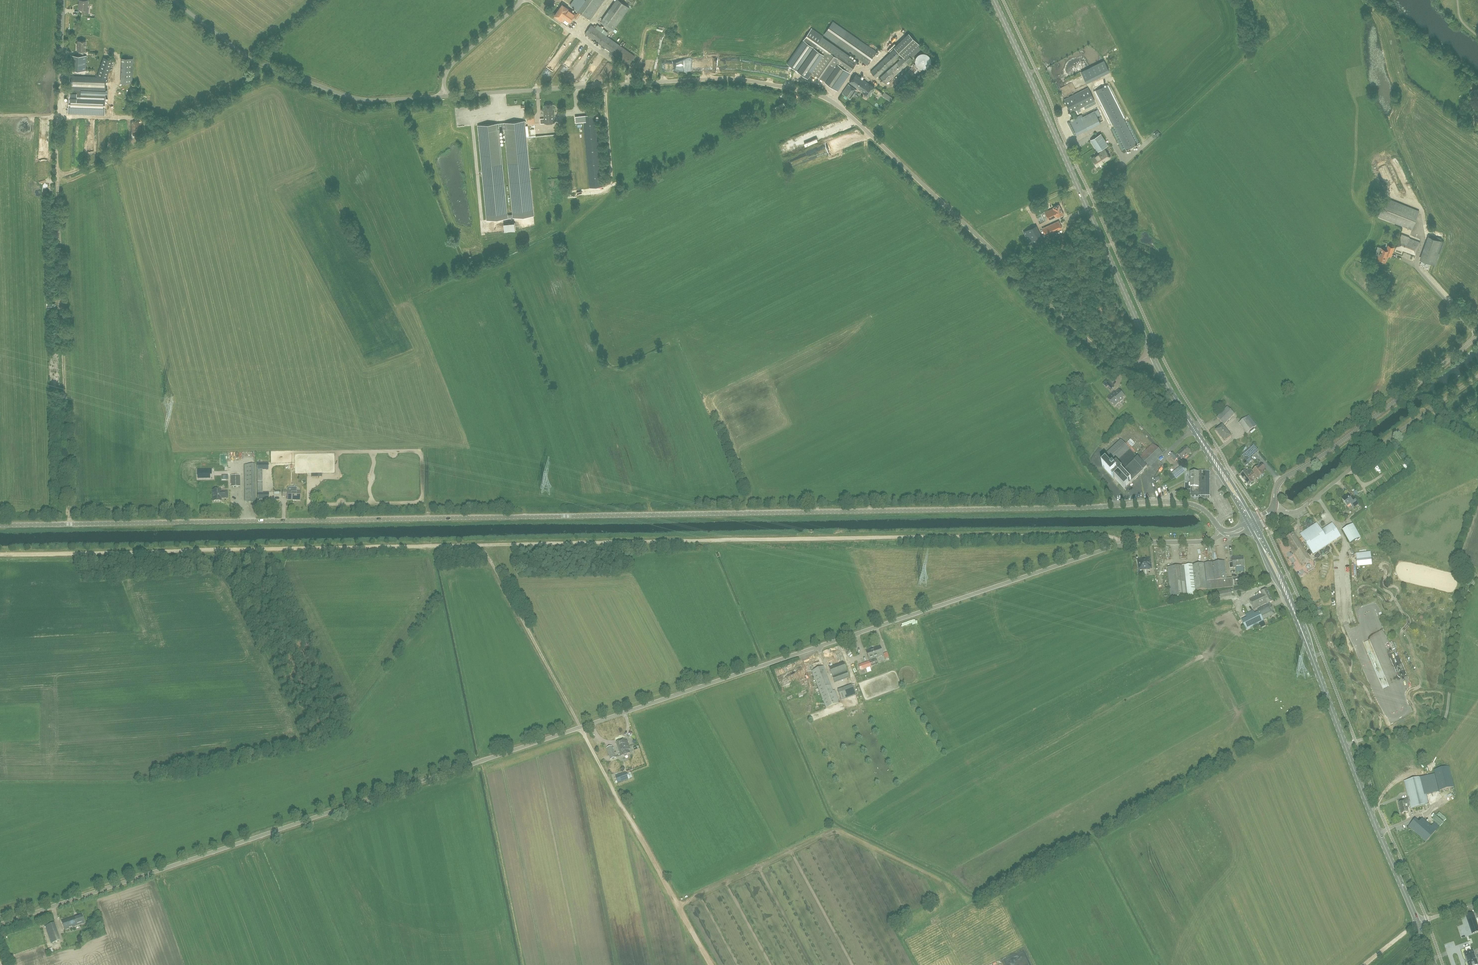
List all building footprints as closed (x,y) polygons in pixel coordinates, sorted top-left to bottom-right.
[(88,13),(88,9),(87,9),(88,0),(79,0),(79,5),(78,5),(78,9),(82,9),(82,13),(88,13)] [(604,0),(577,0),(576,2),(574,0),(570,5),(590,19),(604,0)] [(629,7),(619,0),(616,0),(602,20),(614,29),(629,7)] [(570,22),(576,14),(562,4),(554,15),(563,21),(564,19),(570,22)] [(867,65),(877,51),(833,21),(824,34),(867,65)] [(629,64),(635,56),(591,25),(585,33),(629,64)] [(823,35),(812,28),(804,39),(803,39),(786,63),(808,78),(812,71),(827,82),(826,83),(837,91),(848,75),(858,61),(823,37),(823,36),(823,35)] [(885,84),(913,60),(912,58),(923,48),(908,33),(894,47),(903,57),(880,77),(885,84)] [(70,60),(70,70),(76,70),(86,70),(86,56),(83,55),(83,51),(85,51),(86,41),(78,40),(77,51),(79,51),(78,55),(70,55),(70,60)] [(894,49),(870,71),(876,77),(894,61),(900,55),(894,49)] [(921,68),(924,68),(927,67),(929,65),(930,63),(930,61),(930,59),(929,56),(928,54),(926,53),(923,52),(920,52),(918,53),(916,55),(915,57),(915,59),(914,61),(915,63),(917,66),(919,67),(921,68)] [(69,76),(68,113),(105,115),(106,94),(108,95),(108,92),(106,91),(106,79),(112,60),(103,57),(97,77),(69,76)] [(132,58),(122,58),(120,82),(131,83),(132,58)] [(921,70),(915,64),(905,73),(899,80),(900,82),(895,87),(900,92),(906,86),(921,70)] [(869,97),(875,88),(856,73),(849,83),(862,92),(869,97)] [(850,99),(857,90),(848,84),(842,93),(850,99)] [(1125,150),(1136,144),(1106,84),(1096,90),(1125,150)] [(1477,96),(1477,88),(1475,86),(1470,94),(1473,96),(1472,98),(1474,99),(1476,98),(1477,98),(1477,96)] [(1071,113),(1095,101),(1088,88),(1064,100),(1071,113)] [(553,115),(553,104),(544,104),(545,112),(544,112),(544,123),(554,123),(554,115),(553,115)] [(1073,136),(1104,120),(1098,107),(1066,122),(1073,136)] [(583,116),(575,116),(576,122),(584,122),(590,188),(602,186),(595,114),(583,116)] [(513,217),(533,216),(525,121),(478,125),(487,220),(507,218),(499,129),(505,129),(513,217)] [(536,125),(528,126),(529,136),(537,135),(536,125)] [(1091,138),(1097,150),(1108,144),(1101,132),(1091,138)] [(844,143),(857,138),(856,134),(843,139),(844,143)] [(1089,145),(1086,140),(1079,145),(1082,149),(1089,145)] [(1097,166),(1110,158),(1105,150),(1092,158),(1097,166)] [(1412,230),(1419,211),(1386,197),(1378,217),(1412,230)] [(1058,217),(1064,214),(1059,204),(1053,207),(1053,208),(1045,212),(1049,220),(1057,216),(1058,217)] [(1029,215),(1037,231),(1046,226),(1038,210),(1029,215)] [(1077,226),(1074,219),(1062,224),(1060,220),(1043,228),(1046,235),(1048,239),(1077,226)] [(514,220),(504,220),(505,231),(515,231),(514,220)] [(1415,255),(1420,243),(1408,238),(1409,237),(1402,234),(1396,247),(1415,255)] [(1435,265),(1444,242),(1430,237),(1421,260),(1435,265)] [(1391,256),(1394,247),(1388,245),(1386,250),(1382,248),(1377,260),(1385,263),(1387,258),(1388,255),(1391,256)] [(1122,398),(1124,396),(1119,391),(1116,394),(1114,392),(1108,398),(1114,405),(1118,402),(1119,402),(1123,399),(1122,398)] [(1224,425),(1235,415),(1227,408),(1217,418),(1224,425)] [(1255,429),(1254,428),(1257,426),(1249,415),(1239,423),(1247,433),(1250,431),(1251,433),(1255,429)] [(1220,436),(1227,431),(1223,425),(1216,430),(1220,436)] [(1227,431),(1220,436),(1224,441),(1231,436),(1227,431)] [(1138,459),(1121,441),(1107,454),(1117,465),(1112,470),(1107,464),(1103,468),(1114,479),(1115,479),(1127,491),(1131,487),(1129,485),(1162,454),(1153,444),(1138,459)] [(1242,455),(1249,463),(1253,460),(1250,457),(1258,450),(1254,445),(1242,455)] [(1183,460),(1191,452),(1186,446),(1176,455),(1173,452),(1170,456),(1175,461),(1178,458),(1180,460),(1181,459),(1183,460)] [(1107,454),(1106,455),(1101,451),(1097,455),(1106,464),(1111,459),(1107,454)] [(245,501),(255,501),(255,465),(245,465),(245,501)] [(1256,478),(1257,477),(1259,479),(1264,475),(1262,472),(1266,469),(1262,465),(1259,467),(1253,472),(1254,473),(1252,474),(1256,478)] [(1185,471),(1181,466),(1172,473),(1176,479),(1185,471)] [(211,474),(211,469),(199,470),(199,474),(198,474),(198,479),(209,479),(209,474),(211,474)] [(1252,474),(1249,469),(1246,471),(1245,471),(1241,475),(1249,485),(1254,482),(1253,480),(1256,478),(1252,474)] [(1206,495),(1205,471),(1198,471),(1198,473),(1190,473),(1191,487),(1191,496),(1206,495)] [(231,487),(240,487),(240,475),(231,476),(231,487)] [(221,491),(221,489),(212,489),(212,501),(221,501),(221,498),(228,498),(228,491),(221,491)] [(300,500),(300,491),(287,491),(287,490),(282,490),(282,496),(287,496),(287,500),(300,500)] [(1352,501),(1348,495),(1343,500),(1348,506),(1351,504),(1353,508),(1358,504),(1354,499),(1352,501)] [(1350,543),(1360,537),(1353,523),(1342,529),(1350,543)] [(1320,531),(1315,524),(1299,534),(1312,554),(1339,537),(1331,524),(1320,531)] [(1297,556),(1305,551),(1303,548),(1304,547),(1298,537),(1297,537),(1294,532),(1285,538),(1287,542),(1293,550),(1297,556)] [(1305,551),(1297,556),(1301,562),(1302,565),(1311,559),(1305,551)] [(1239,558),(1239,557),(1232,558),(1233,563),(1230,564),(1229,563),(1230,568),(1244,567),(1243,558),(1239,558)] [(1357,566),(1372,565),(1371,557),(1357,559),(1357,566)] [(1151,567),(1150,558),(1145,559),(1145,560),(1143,560),(1143,559),(1142,559),(1138,560),(1139,570),(1147,569),(1147,568),(1151,567)] [(1229,587),(1228,579),(1227,579),(1225,561),(1206,563),(1208,589),(1229,587)] [(1195,590),(1208,589),(1206,563),(1193,565),(1184,565),(1167,567),(1171,597),(1196,594),(1195,590)] [(1217,598),(1231,595),(1230,589),(1216,592),(1217,598)] [(1267,604),(1272,601),(1267,591),(1266,589),(1261,591),(1262,594),(1249,600),(1254,609),(1266,603),(1267,604)] [(1247,617),(1241,620),(1246,630),(1251,627),(1264,621),(1263,620),(1275,614),(1273,610),(1274,610),(1271,605),(1268,607),(1267,605),(1258,610),(1259,612),(1255,614),(1253,610),(1245,614),(1247,617)] [(866,651),(869,661),(870,663),(877,661),(876,657),(883,655),(880,646),(866,651)] [(849,677),(843,661),(829,666),(835,682),(849,677)] [(860,670),(871,666),(870,663),(869,661),(859,665),(860,670)] [(832,688),(823,666),(812,671),(826,708),(840,703),(834,687),(832,688)] [(787,675),(789,680),(802,675),(800,670),(787,675)] [(796,679),(787,683),(789,688),(798,683),(796,679)] [(842,702),(856,697),(852,684),(838,689),(842,702)] [(619,750),(629,747),(628,744),(627,740),(626,741),(625,739),(616,741),(619,750)] [(616,758),(615,758),(616,759),(622,757),(622,756),(624,755),(624,756),(625,756),(626,756),(627,755),(627,754),(630,753),(629,750),(630,749),(630,748),(629,748),(629,747),(619,750),(620,755),(616,757),(616,758)] [(1440,791),(1454,787),(1449,767),(1435,770),(1440,791)] [(618,782),(628,779),(626,772),(615,775),(618,782)] [(1411,808),(1429,803),(1427,795),(1433,793),(1429,776),(1405,781),(1408,798),(1405,798),(1405,801),(1399,803),(1401,813),(1409,812),(1407,807),(1410,806),(1411,808)] [(1431,826),(1422,818),(1419,822),(1415,818),(1408,826),(1412,830),(1426,842),(1439,827),(1434,822),(1431,826)] [(1477,931),(1477,927),(1473,913),(1466,915),(1472,933),(1477,931)] [(65,930),(85,923),(81,914),(61,921),(65,930)] [(51,943),(59,941),(53,923),(45,926),(51,943)] [(1470,935),(1455,940),(1458,947),(1472,942),(1470,935)] [(1464,952),(1469,964),(1477,964),(1473,950),(1471,950),(1470,946),(1465,948),(1466,952),(1464,952)]
